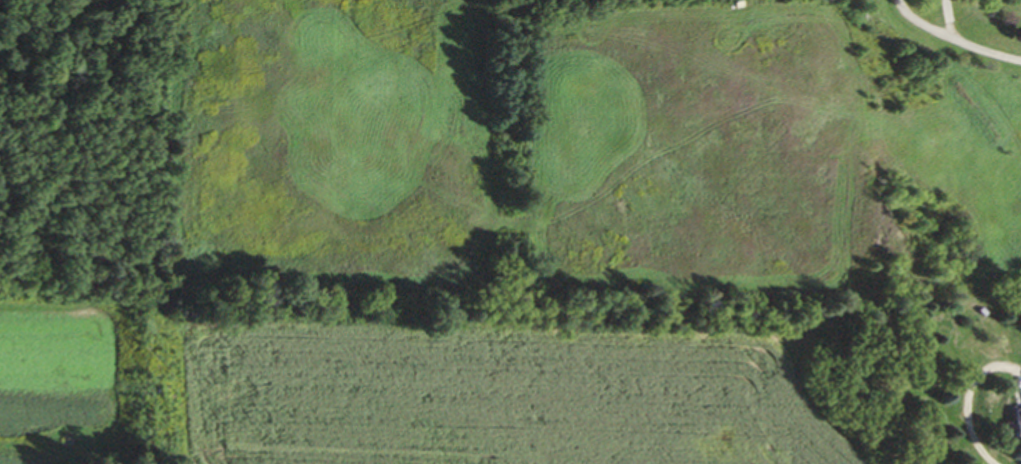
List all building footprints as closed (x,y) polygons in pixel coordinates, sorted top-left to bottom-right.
[(1009,441),(1020,441),(1020,411),(1009,411),(1009,441)]
